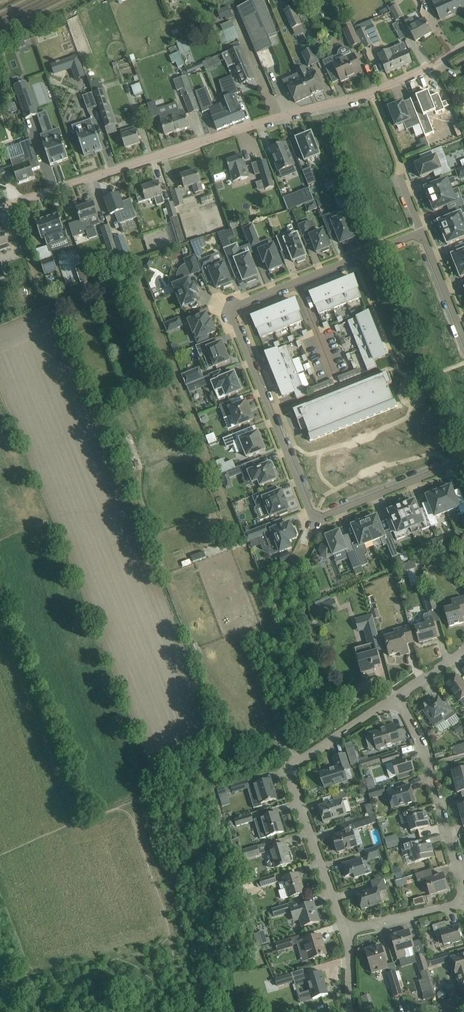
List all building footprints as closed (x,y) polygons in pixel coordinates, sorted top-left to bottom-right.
[(237,9),(256,54),(272,47),(268,39),(276,35),(261,0),(257,0),(237,9)] [(436,10),(440,19),(463,8),(461,0),(432,0),(436,10)] [(396,5),(391,9),(397,20),(402,17),(396,5)] [(228,7),(221,9),(222,11),(225,19),(226,21),(232,18),(228,7)] [(293,7),(285,11),(292,28),(301,25),(293,7)] [(411,18),(405,21),(409,28),(411,33),(416,42),(431,33),(427,24),(424,20),(415,25),(411,18)] [(232,20),(221,25),(228,42),(240,37),(232,20)] [(367,21),(355,27),(357,32),(364,49),(373,45),(369,36),(376,33),(373,25),(370,20),(367,21)] [(352,26),(343,30),(348,42),(351,48),(360,44),(357,37),(352,26)] [(182,42),(177,44),(180,52),(185,50),(182,42)] [(228,52),(222,54),(228,67),(234,65),(238,75),(242,84),(254,79),(250,70),(238,42),(226,47),(228,52)] [(304,52),(302,53),(308,66),(319,61),(312,48),(310,43),(302,46),(304,52)] [(388,51),(378,55),(383,64),(387,73),(411,63),(407,54),(406,51),(403,44),(388,51)] [(176,46),(169,49),(172,55),(169,56),(172,63),(176,62),(178,68),(184,65),(179,52),(176,46)] [(323,61),(322,61),(324,66),(328,74),(336,71),(341,82),(349,78),(348,76),(361,70),(354,54),(353,54),(351,51),(349,48),(346,47),(343,48),(340,49),(338,52),(338,55),(334,57),(333,56),(323,61)] [(78,55),(64,60),(68,70),(72,69),(76,80),(85,77),(78,55)] [(203,62),(202,62),(204,67),(205,70),(211,67),(208,60),(203,62)] [(304,68),(297,71),(309,97),(323,90),(315,72),(306,76),(304,72),(305,71),(304,68)] [(183,77),(173,80),(177,91),(180,90),(183,97),(190,114),(199,110),(199,109),(201,109),(195,93),(188,75),(186,76),(183,77)] [(231,76),(219,82),(222,93),(224,98),(227,104),(229,111),(225,113),(224,113),(229,125),(244,119),(235,95),(239,93),(231,76)] [(98,79),(90,82),(94,93),(105,127),(114,124),(115,124),(104,90),(102,84),(100,84),(98,79)] [(288,84),(287,85),(289,88),(290,91),(288,92),(290,98),(293,97),(295,103),(309,97),(300,79),(288,84)] [(26,81),(14,85),(26,119),(37,115),(26,81)] [(139,83),(131,86),(135,97),(139,96),(144,94),(139,83)] [(206,89),(195,93),(201,109),(203,113),(210,111),(213,118),(212,118),(213,121),(217,130),(229,125),(224,113),(222,106),(221,104),(213,107),(206,89)] [(418,102),(412,105),(425,137),(434,133),(427,115),(434,112),(436,115),(445,111),(438,94),(430,97),(428,92),(416,97),(418,102)] [(92,93),(83,96),(88,110),(96,107),(92,93)] [(154,101),(147,103),(152,116),(158,113),(157,109),(154,101)] [(396,103),(386,107),(390,115),(391,115),(396,125),(403,122),(406,130),(420,125),(413,108),(406,111),(403,102),(397,104),(396,103)] [(179,111),(160,118),(162,126),(165,135),(189,128),(186,118),(185,115),(183,110),(179,111)] [(91,119),(72,126),(75,134),(76,134),(84,156),(102,149),(94,127),(93,127),(91,119)] [(135,127),(120,131),(121,135),(122,139),(125,148),(140,143),(137,134),(136,130),(136,131),(135,127)] [(59,128),(40,135),(43,142),(42,143),(50,165),(68,159),(61,137),(62,136),(59,128)] [(297,138),(296,139),(305,161),(320,155),(317,148),(319,147),(316,139),(314,140),(311,133),(306,135),(305,133),(296,136),(297,138)] [(424,136),(419,138),(421,145),(427,142),(424,136)] [(20,143),(6,148),(10,160),(12,164),(14,168),(15,172),(18,181),(19,181),(19,183),(28,180),(27,178),(33,176),(31,170),(40,167),(30,140),(20,143)] [(272,148),(270,149),(273,156),(279,172),(287,169),(289,175),(296,172),(293,166),(294,166),(285,143),(272,148)] [(421,162),(415,164),(420,177),(441,169),(438,163),(447,160),(441,147),(419,156),(421,162)] [(106,157),(109,166),(116,164),(113,154),(106,157)] [(234,159),(227,161),(230,172),(230,171),(233,179),(240,177),(241,180),(249,177),(246,167),(242,156),(241,156),(239,154),(234,156),(234,158),(234,159)] [(265,160),(252,164),(256,175),(260,174),(265,190),(274,187),(265,160)] [(310,168),(303,171),(308,185),(316,182),(310,168)] [(197,170),(181,175),(185,188),(192,186),(194,193),(203,190),(200,183),(201,183),(197,170)] [(425,189),(424,192),(426,197),(428,198),(429,199),(451,190),(449,186),(456,183),(454,177),(447,180),(447,179),(424,188),(425,189)] [(144,193),(136,195),(138,203),(155,198),(157,206),(165,203),(162,196),(158,182),(142,187),(144,193)] [(284,198),(283,198),(288,210),(290,209),(291,209),(299,206),(314,200),(314,199),(309,188),(309,190),(308,190),(307,191),(303,192),(284,199),(284,198)] [(429,201),(428,203),(431,209),(433,210),(446,205),(456,201),(453,195),(460,193),(458,188),(451,191),(451,190),(429,199),(429,201)] [(179,189),(172,192),(176,207),(184,205),(179,189)] [(118,194),(105,199),(111,214),(115,213),(119,224),(128,221),(137,218),(130,199),(122,203),(118,194)] [(208,195),(200,197),(202,202),(201,202),(202,205),(210,202),(209,200),(210,200),(208,195)] [(315,202),(305,205),(308,212),(318,209),(315,202)] [(81,221),(69,225),(73,238),(85,234),(84,230),(84,229),(86,229),(89,239),(97,236),(94,226),(100,224),(97,217),(93,203),(77,209),(81,221)] [(173,203),(166,205),(170,218),(172,218),(179,242),(185,241),(177,216),(173,203)] [(437,225),(440,231),(442,232),(442,233),(463,224),(463,205),(449,211),(449,212),(451,217),(443,220),(438,222),(438,223),(437,225)] [(335,212),(323,217),(330,235),(336,232),(340,243),(342,243),(344,244),(348,243),(348,240),(354,238),(345,215),(338,218),(335,212)] [(50,218),(36,222),(41,240),(45,238),(47,246),(68,239),(65,227),(63,228),(58,215),(57,215),(55,214),(51,215),(50,218)] [(308,222),(299,226),(304,237),(309,235),(317,253),(322,251),(323,252),(330,250),(329,248),(330,248),(329,246),(331,245),(327,237),(326,238),(323,231),(317,233),(312,221),(309,223),(308,222)] [(442,236),(444,242),(447,243),(447,244),(463,237),(463,224),(442,233),(443,233),(443,234),(442,236)] [(253,225),(244,229),(251,247),(260,244),(253,225)] [(109,226),(101,228),(106,242),(109,253),(117,250),(114,240),(109,226)] [(225,231),(218,234),(224,250),(232,247),(229,241),(226,232),(225,231)] [(10,248),(8,244),(9,244),(9,243),(5,233),(0,235),(0,251),(10,248)] [(284,235),(277,238),(282,251),(288,249),(293,262),(297,261),(298,263),(305,260),(305,258),(306,257),(298,235),(285,240),(284,235)] [(124,236),(114,240),(117,250),(121,260),(131,256),(124,236)] [(197,240),(190,242),(195,253),(201,251),(197,240)] [(232,247),(224,250),(231,267),(237,264),(244,282),(246,281),(247,283),(256,279),(255,277),(258,276),(249,254),(242,257),(237,245),(232,247)] [(274,246),(259,251),(264,264),(266,263),(270,271),(282,266),(274,246)] [(451,259),(453,265),(453,267),(463,263),(463,250),(451,255),(453,258),(451,259)] [(181,290),(176,292),(183,308),(190,305),(191,307),(193,307),(194,308),(196,307),(198,305),(198,302),(195,295),(197,294),(194,285),(191,286),(189,280),(188,280),(187,278),(188,274),(190,273),(191,274),(200,271),(194,256),(185,260),(187,264),(183,267),(180,270),(178,274),(177,279),(178,283),(181,290)] [(52,258),(40,262),(45,275),(57,270),(53,258),(52,258)] [(148,258),(143,267),(149,270),(154,261),(148,258)] [(206,259),(199,262),(204,273),(210,271),(217,288),(223,286),(224,288),(231,285),(230,283),(232,282),(228,274),(229,274),(226,267),(225,267),(222,260),(214,263),(213,259),(207,262),(206,259)] [(453,267),(454,269),(455,269),(457,275),(459,275),(460,277),(463,276),(463,263),(453,267)] [(89,280),(83,264),(76,267),(80,280),(81,283),(83,282),(84,284),(88,283),(87,280),(89,280)] [(354,278),(339,283),(347,303),(362,298),(354,278)] [(339,283),(326,289),(334,309),(347,303),(339,283)] [(326,289),(311,295),(319,315),(334,309),(326,289)] [(295,301),(281,307),(289,327),(303,321),(295,301)] [(281,307),(267,313),(275,333),(289,327),(281,307)] [(267,313),(252,319),(261,339),(275,333),(267,313)] [(206,314),(189,321),(194,334),(198,343),(208,338),(207,335),(215,332),(211,321),(209,322),(206,314)] [(368,314),(348,322),(354,336),(374,328),(368,314)] [(179,318),(165,324),(168,331),(182,326),(179,318)] [(374,328),(354,336),(360,350),(380,342),(374,328)] [(206,342),(196,346),(200,357),(210,353),(215,366),(215,367),(229,361),(222,342),(208,348),(206,342)] [(380,342),(360,350),(368,371),(377,367),(375,360),(385,356),(380,342)] [(287,346),(267,354),(273,369),(293,361),(287,346)] [(293,361),(273,369),(278,383),(298,375),(293,361)] [(199,368),(183,375),(186,384),(198,380),(203,378),(199,368)] [(220,371),(210,375),(213,383),(216,391),(223,388),(226,396),(227,396),(241,391),(241,389),(243,388),(240,380),(237,381),(234,373),(223,378),(220,371)] [(388,373),(294,411),(301,431),(304,429),(307,428),(312,440),(310,441),(398,406),(396,406),(388,386),(392,384),(388,373)] [(203,378),(198,380),(201,387),(213,383),(210,375),(203,378)] [(298,375),(278,383),(284,397),(295,393),(298,400),(307,396),(298,375)] [(231,401),(219,406),(224,418),(232,415),(236,427),(253,420),(246,402),(233,407),(231,401)] [(232,435),(223,439),(227,448),(234,445),(235,445),(234,442),(240,440),(244,450),(247,457),(265,450),(258,432),(250,435),(248,429),(232,435)] [(215,433),(206,436),(209,444),(218,441),(215,433)] [(127,445),(118,448),(122,461),(131,457),(127,445)] [(242,466),(240,467),(242,473),(242,474),(244,478),(243,478),(246,486),(253,483),(258,481),(260,486),(277,480),(273,470),(274,469),(272,464),(271,464),(270,463),(262,466),(259,459),(242,466)] [(225,463),(218,466),(221,474),(227,472),(236,468),(233,460),(225,463)] [(227,472),(221,474),(224,484),(231,481),(230,478),(227,472)] [(439,491),(447,512),(458,507),(461,515),(463,514),(463,501),(459,490),(453,492),(451,487),(449,487),(448,486),(443,487),(443,490),(439,491)] [(268,490),(253,496),(257,508),(261,507),(266,518),(270,517),(279,514),(280,516),(287,513),(287,511),(289,510),(286,503),(284,498),(281,491),(270,496),(268,490)] [(429,502),(422,504),(424,508),(431,527),(438,524),(435,517),(447,512),(439,491),(434,493),(433,492),(428,493),(428,496),(426,496),(429,502)] [(414,501),(402,506),(411,529),(420,525),(422,530),(431,527),(424,508),(418,510),(417,507),(418,507),(416,503),(415,503),(414,501)] [(391,519),(386,521),(389,530),(390,532),(394,531),(395,535),(398,540),(406,537),(404,531),(411,529),(402,506),(400,507),(400,505),(393,508),(394,509),(388,512),(391,519)] [(367,520),(364,521),(372,541),(380,538),(383,545),(387,544),(392,557),(399,555),(391,536),(390,532),(389,530),(383,533),(376,516),(374,517),(373,515),(366,518),(367,520)] [(359,542),(352,545),(355,552),(361,567),(367,564),(368,564),(367,563),(365,557),(367,552),(364,545),(372,541),(364,521),(362,522),(361,520),(354,522),(355,525),(352,526),(359,542)] [(267,525),(244,534),(248,542),(259,538),(264,536),(269,547),(274,549),(278,547),(280,552),(291,548),(288,541),(296,538),(295,537),(298,536),(295,529),(292,530),(290,523),(284,525),(283,525),(277,528),(278,528),(271,530),(271,531),(270,532),(267,525)] [(321,545),(319,550),(321,556),(327,558),(333,556),(347,551),(340,531),(326,536),(328,542),(321,545)] [(455,532),(436,539),(439,545),(457,538),(455,532)] [(355,552),(348,555),(349,558),(354,570),(361,567),(355,552)] [(406,552),(399,555),(402,562),(409,559),(406,552)] [(374,595),(367,597),(372,615),(373,619),(380,617),(374,595)] [(433,595),(424,597),(428,611),(437,609),(435,602),(433,595)] [(444,609),(447,617),(449,627),(463,623),(461,613),(463,612),(463,597),(451,600),(453,606),(444,609)] [(322,603),(315,606),(318,613),(325,610),(322,603)] [(426,625),(415,628),(417,634),(420,643),(437,638),(435,629),(433,622),(431,617),(430,613),(425,614),(424,616),(424,619),(426,625)] [(372,615),(364,618),(371,640),(379,638),(373,619),(372,615)] [(396,636),(385,639),(389,656),(400,653),(401,656),(409,654),(406,644),(414,642),(411,632),(409,626),(394,631),(396,636)] [(374,643),(355,649),(359,664),(362,674),(375,670),(374,668),(380,666),(378,656),(374,643)] [(447,684),(452,692),(459,702),(463,698),(463,684),(458,676),(447,684)] [(429,703),(423,707),(427,712),(425,713),(427,716),(435,728),(436,727),(445,721),(446,722),(449,720),(452,725),(453,726),(460,721),(447,701),(442,705),(438,700),(433,704),(430,699),(427,701),(429,703)] [(385,729),(372,733),(375,743),(377,749),(390,745),(400,742),(406,740),(403,729),(396,731),(394,724),(384,727),(385,729)] [(460,724),(454,728),(457,734),(463,730),(460,724)] [(453,746),(456,756),(463,754),(463,743),(453,746)] [(392,754),(381,757),(384,765),(386,765),(392,762),(397,776),(398,780),(411,776),(410,772),(414,770),(410,757),(404,759),(400,760),(398,752),(392,754)] [(342,766),(321,773),(325,787),(335,784),(347,781),(344,771),(349,769),(348,764),(345,754),(339,756),(342,766)] [(356,754),(349,756),(351,763),(352,764),(359,762),(356,754)] [(376,757),(359,762),(359,763),(361,770),(381,764),(379,756),(376,757)] [(452,772),(455,783),(463,780),(463,762),(458,764),(460,770),(452,772)] [(256,796),(252,797),(255,808),(262,806),(262,803),(267,802),(276,799),(270,779),(261,782),(260,782),(253,785),(255,792),(256,796)] [(370,779),(365,781),(369,791),(372,790),(374,787),(374,784),(372,785),(370,779)] [(455,783),(457,793),(461,792),(463,792),(463,780),(455,783)] [(231,785),(217,789),(219,796),(227,794),(227,793),(232,791),(233,792),(245,789),(248,788),(249,787),(247,781),(243,782),(231,786),(231,785)] [(366,785),(359,787),(361,794),(363,795),(369,794),(368,792),(366,785)] [(400,788),(387,792),(392,808),(405,804),(415,801),(410,785),(400,788)] [(369,791),(368,792),(369,794),(370,799),(385,794),(383,787),(372,790),(369,791)] [(334,802),(319,807),(324,822),(333,819),(347,815),(342,800),(348,798),(345,791),(341,793),(332,795),(334,802)] [(372,804),(365,806),(368,816),(375,814),(372,804)] [(417,809),(399,814),(402,824),(408,822),(411,831),(420,828),(430,825),(426,812),(418,815),(417,809)] [(256,820),(255,820),(257,828),(260,839),(267,837),(274,835),(283,832),(278,813),(268,816),(261,818),(256,820)] [(251,814),(235,819),(237,826),(253,821),(251,814)] [(351,822),(340,825),(343,833),(352,830),(354,830),(358,829),(369,825),(377,822),(375,814),(368,816),(351,822)] [(342,833),(333,836),(338,852),(357,846),(352,830),(343,833),(342,833)] [(397,834),(385,838),(388,849),(400,846),(397,834)] [(238,839),(231,841),(235,853),(242,851),(238,839)] [(421,840),(400,846),(404,856),(412,854),(415,863),(425,860),(434,857),(430,844),(423,846),(421,840)] [(257,846),(243,851),(245,859),(259,855),(259,854),(270,851),(268,844),(257,847),(257,846)] [(269,862),(267,863),(269,868),(271,868),(273,868),(274,868),(276,868),(281,866),(291,863),(285,844),(276,847),(270,849),(273,860),(271,860),(269,862)] [(376,847),(364,851),(367,860),(379,857),(376,847)] [(351,861),(341,864),(345,877),(353,874),(355,878),(364,875),(365,874),(361,858),(351,861)] [(400,868),(394,870),(396,879),(403,877),(400,868)] [(430,870),(416,874),(417,877),(418,882),(426,880),(430,895),(448,889),(443,874),(432,877),(430,870)] [(280,890),(279,893),(281,898),(283,899),(304,893),(298,874),(289,876),(283,878),(286,889),(280,890)] [(274,875),(259,879),(262,887),(276,883),(274,875)] [(373,889),(357,894),(362,909),(382,903),(379,893),(388,890),(384,878),(375,880),(371,882),(373,889)] [(254,902),(247,904),(250,911),(256,909),(254,902)] [(300,903),(289,906),(294,922),(300,920),(302,927),(310,924),(320,921),(314,902),(304,905),(301,906),(300,903)] [(287,905),(272,909),(275,917),(289,913),(287,905)] [(445,922),(432,926),(433,927),(436,936),(440,935),(444,945),(452,942),(452,944),(462,941),(459,933),(461,933),(459,927),(459,925),(447,928),(446,927),(445,922)] [(264,931),(254,934),(258,947),(271,943),(269,938),(266,939),(264,931)] [(408,931),(391,936),(394,946),(398,959),(399,958),(406,956),(406,958),(415,955),(413,947),(412,943),(411,940),(408,931)] [(311,938),(298,942),(303,961),(317,957),(326,954),(320,935),(311,938)] [(290,939),(276,943),(278,951),(293,946),(290,939)] [(381,945),(365,950),(372,973),(382,970),(388,968),(384,955),(381,945)] [(426,960),(428,969),(452,961),(458,980),(461,989),(463,988),(463,954),(452,958),(450,952),(426,960)] [(423,955),(416,957),(417,963),(423,980),(419,981),(420,985),(423,994),(429,994),(430,998),(436,997),(435,994),(436,994),(433,984),(431,977),(428,969),(426,960),(425,960),(423,955)] [(304,969),(291,973),(291,974),(292,974),(293,979),(294,981),(303,979),(304,985),(308,983),(310,990),(306,991),(309,1000),(313,999),(328,994),(321,971),(306,976),(304,969)] [(389,973),(387,973),(394,996),(402,994),(401,990),(395,972),(395,971),(389,973)] [(291,974),(276,978),(279,986),(294,981),(293,979),(292,974),(291,974)] [(244,977),(240,981),(245,985),(248,980),(244,977)] [(455,988),(446,991),(449,1000),(457,997),(455,988)] [(441,991),(437,994),(438,998),(443,999),(446,997),(445,992),(441,991)]
